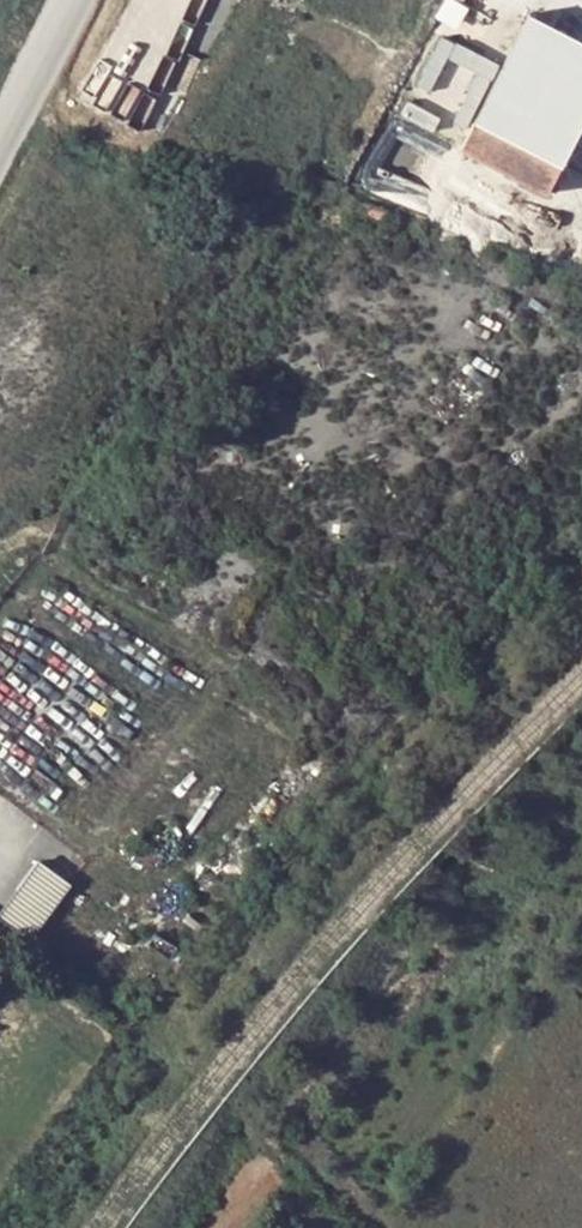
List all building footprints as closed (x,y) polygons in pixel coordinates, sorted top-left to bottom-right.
[(542,191),(581,116),(581,37),(532,10),(458,145),(542,191)] [(44,868),(50,873),(16,915),(40,934),(83,882),(54,856),(44,868)] [(9,923),(0,917),(0,934),(9,923)]
